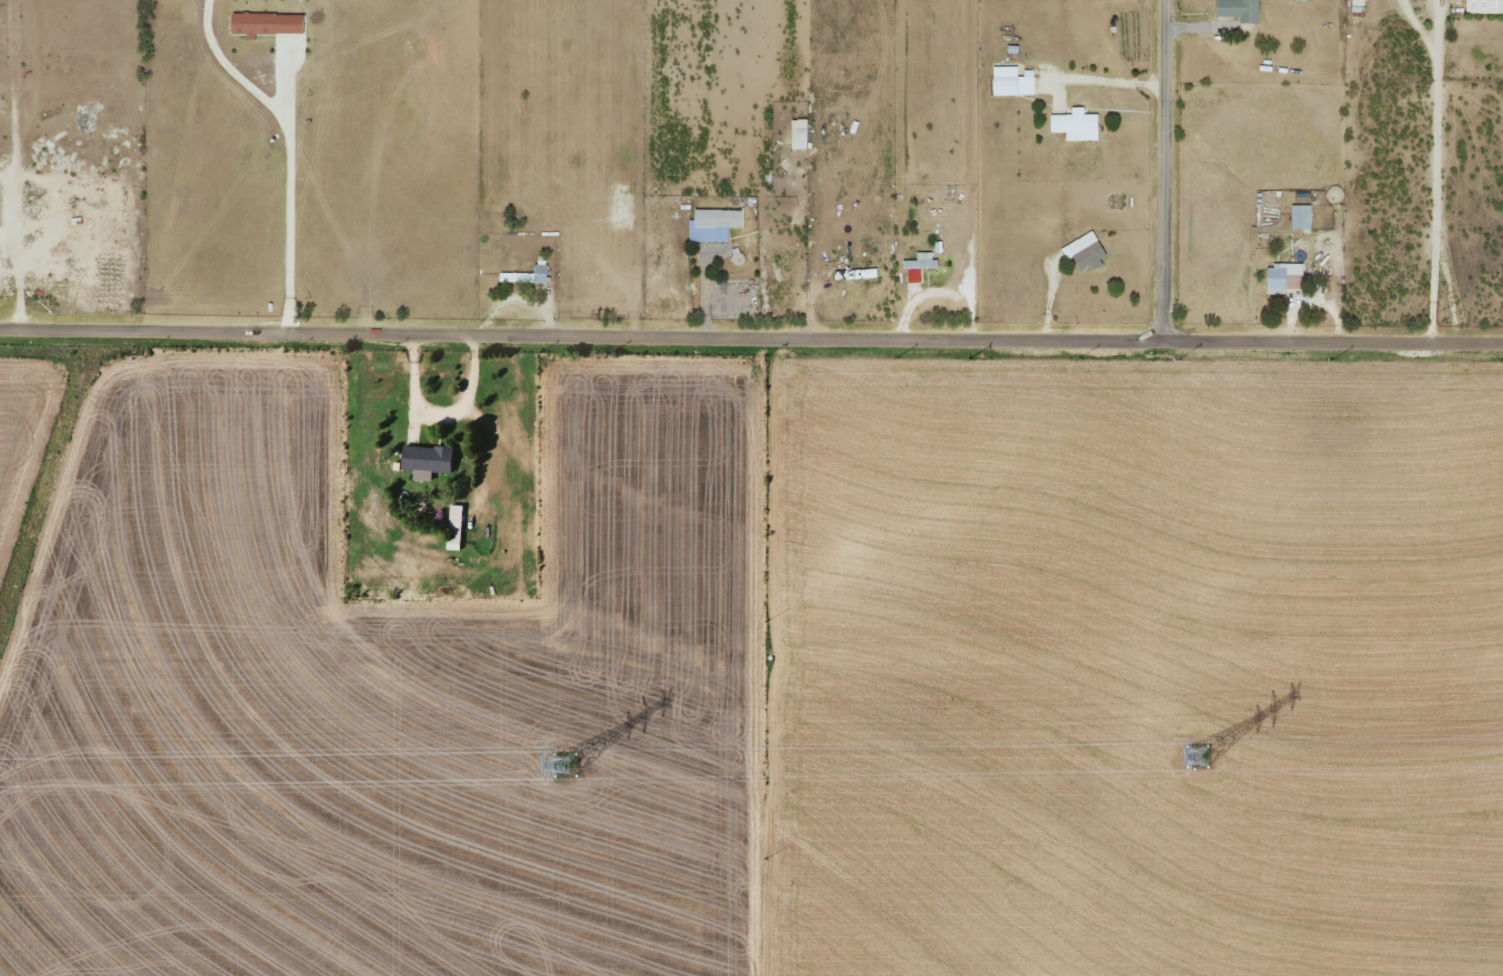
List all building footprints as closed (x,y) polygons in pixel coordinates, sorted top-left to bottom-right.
[(1258,0),(1214,0),(1214,17),(1238,16),(1239,24),(1258,23),(1258,0)] [(1351,12),(1363,13),(1363,0),(1351,0),(1351,12)] [(1502,0),(1466,0),(1465,13),(1502,14),(1502,0)] [(303,13),(230,13),(229,34),(246,34),(246,40),(255,40),(255,33),(303,33),(303,13)] [(1033,95),(1033,71),(1023,71),(1023,77),(1017,77),(1016,67),(991,67),(991,95),(1033,95)] [(1065,141),(1097,141),(1096,114),(1082,114),(1082,107),(1070,108),(1070,115),(1049,115),(1049,132),(1064,132),(1065,141)] [(790,119),(790,149),(806,149),(806,120),(790,119)] [(1291,230),(1310,230),(1309,206),(1290,206),(1291,230)] [(727,242),(728,227),(739,227),(740,210),(693,209),(693,221),(688,221),(688,241),(727,242)] [(1079,272),(1089,266),(1092,271),(1102,265),(1099,260),(1105,256),(1091,231),(1060,249),(1066,261),(1071,258),(1079,272)] [(902,260),(902,269),(934,268),(934,252),(915,252),(916,260),(902,260)] [(546,283),(546,265),(533,265),(532,273),(499,272),(498,282),(546,283)] [(1302,265),(1266,265),(1265,291),(1302,292),(1302,265)] [(400,469),(411,469),(411,480),(431,480),(431,471),(449,472),(451,447),(401,445),(400,469)] [(461,504),(449,504),(447,549),(459,550),(461,504)]
